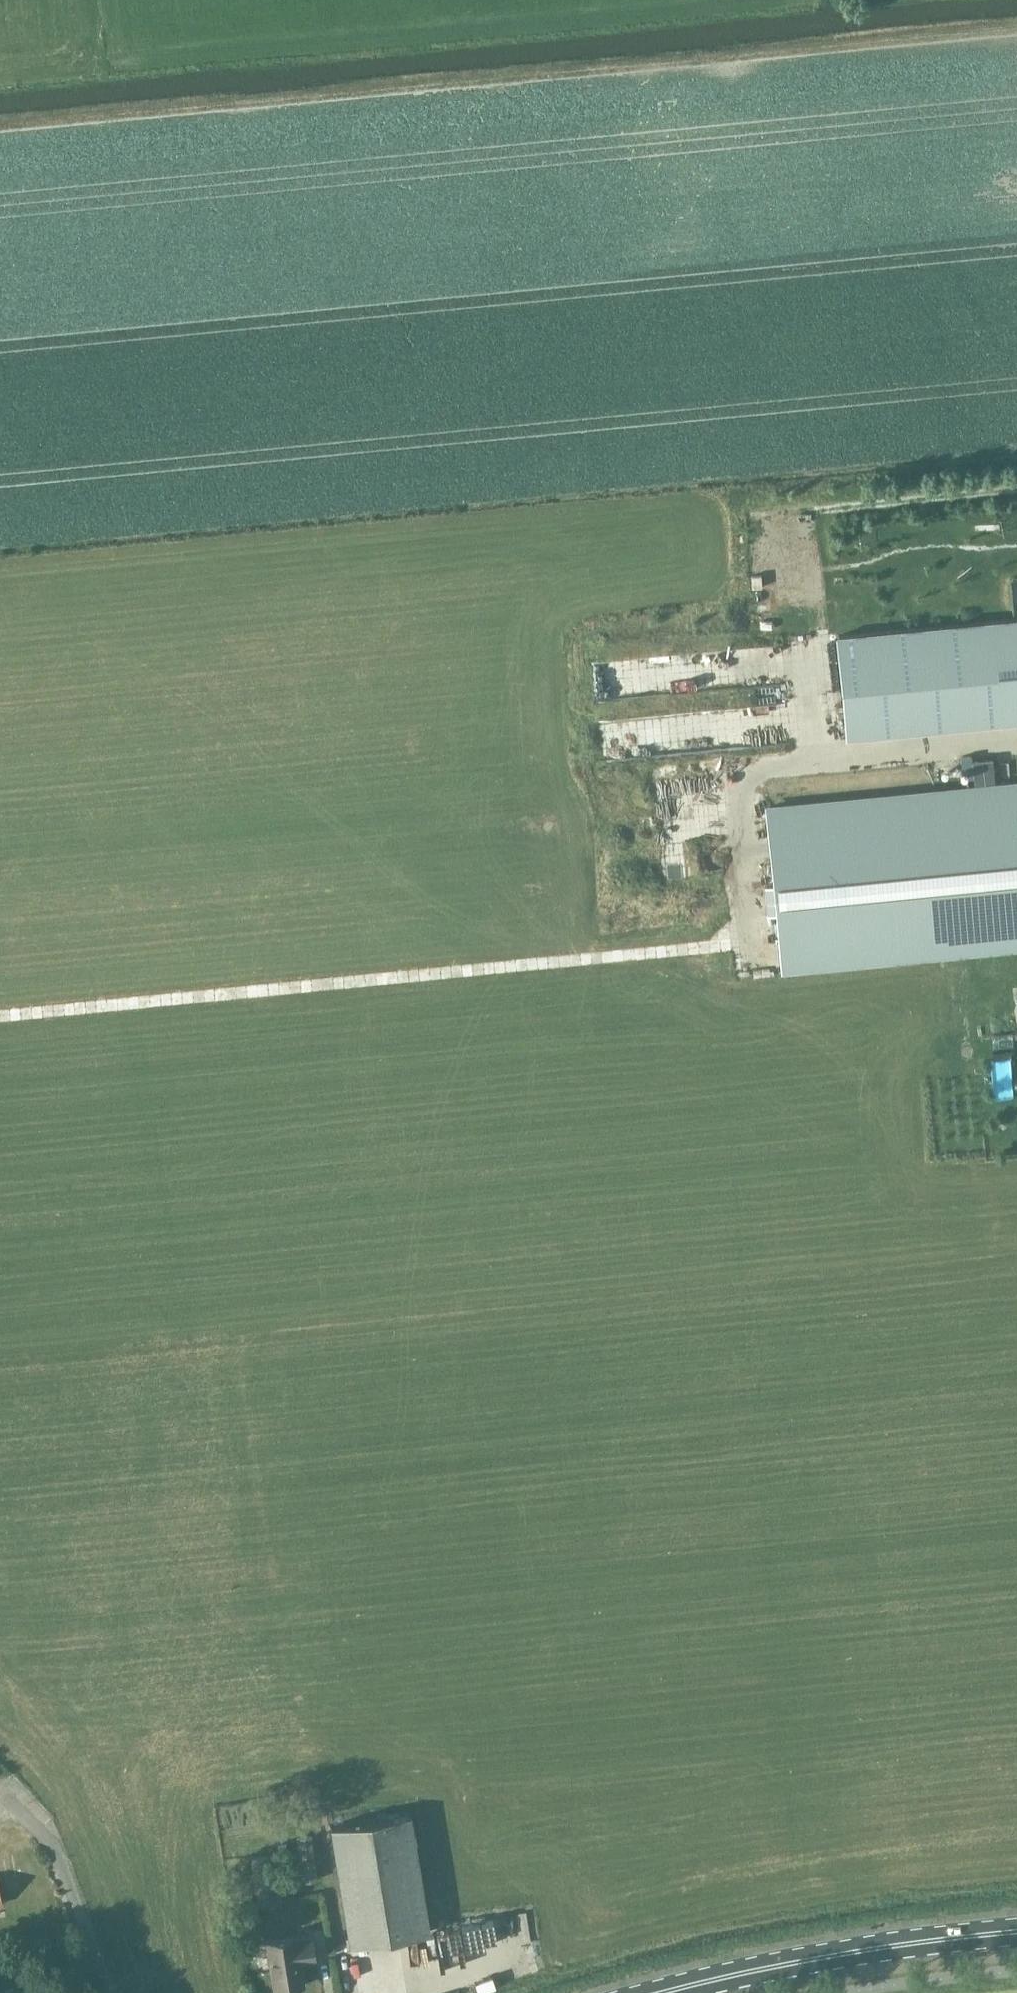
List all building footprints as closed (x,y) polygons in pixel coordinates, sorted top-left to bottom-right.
[(1016,721),(1016,619),(837,636),(847,737),(1016,721)] [(782,967),(1016,944),(1016,785),(766,810),(782,967)] [(411,1814),(331,1826),(350,1945),(430,1932),(411,1814)] [(265,1940),(274,1991),(306,1985),(302,1963),(317,1960),(312,1935),(298,1937),(298,1935),(265,1940)] [(408,1960),(428,1959),(428,1951),(408,1952),(408,1960)]
